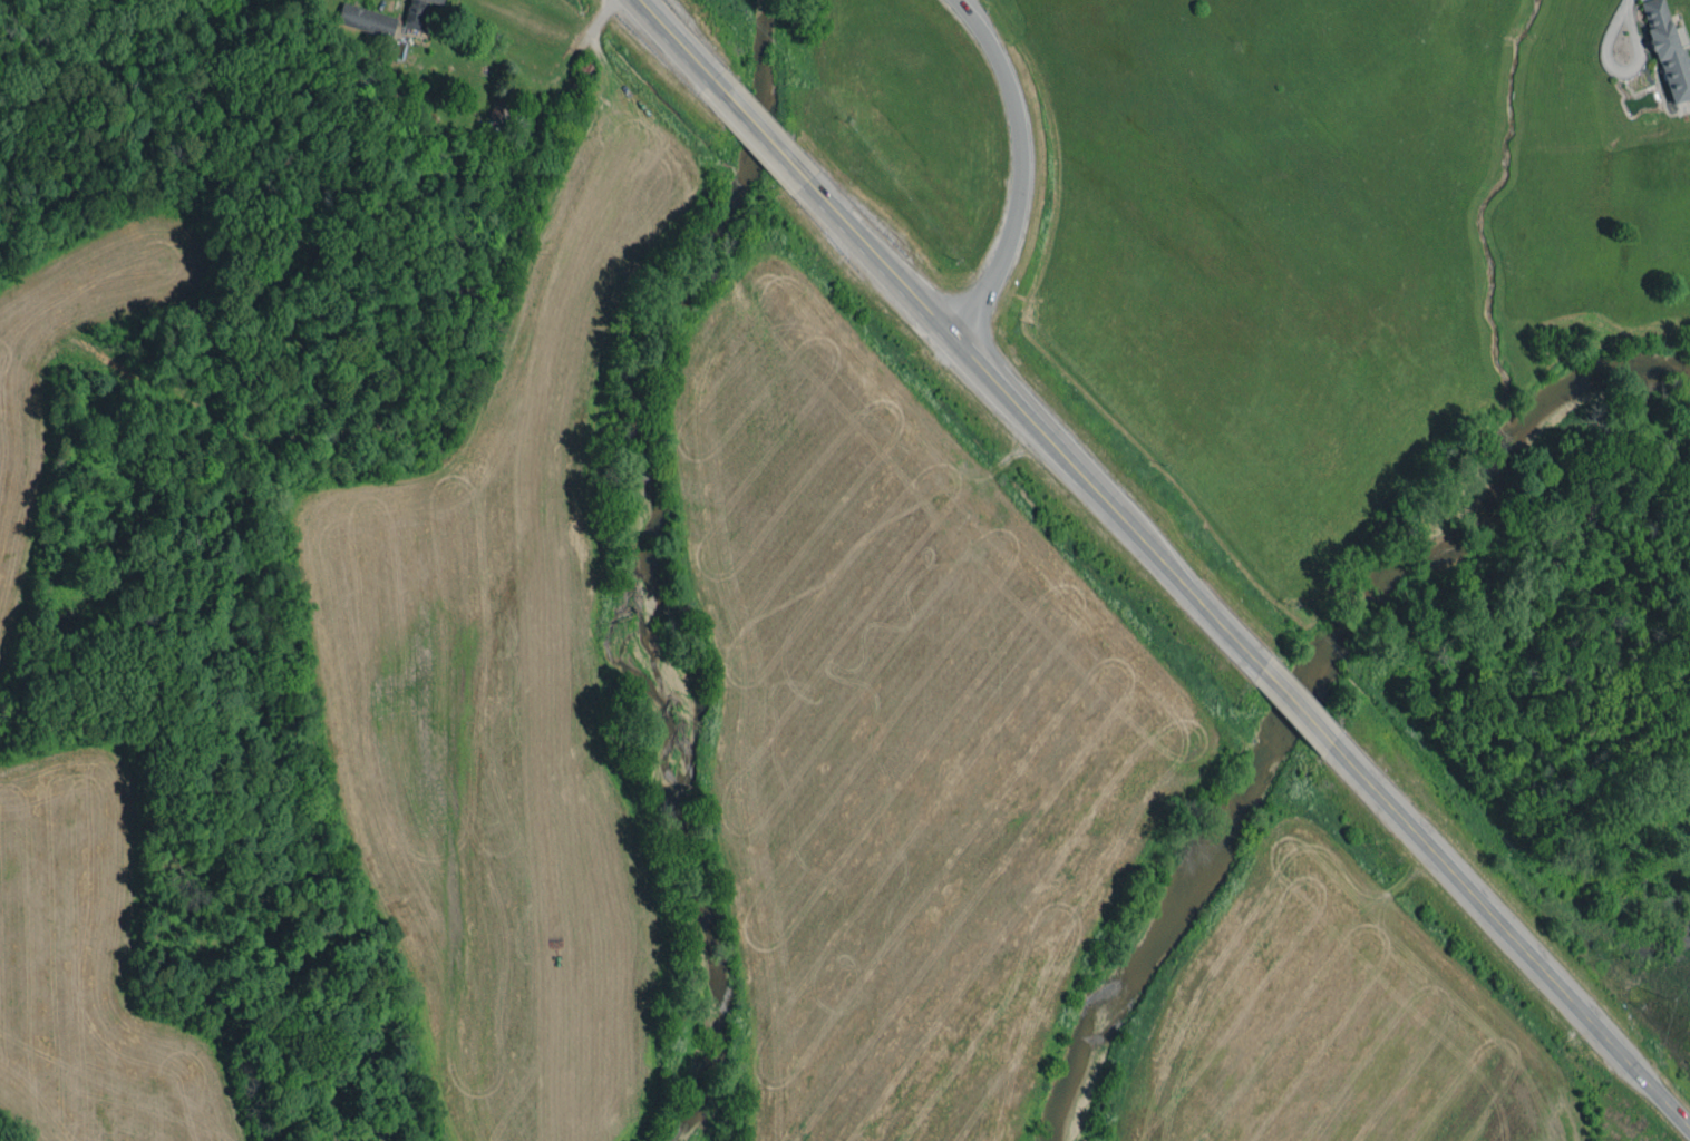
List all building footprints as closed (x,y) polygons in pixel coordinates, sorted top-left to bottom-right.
[(1689,98),(1689,63),(1685,45),(1688,44),(1683,24),(1671,28),(1663,0),(1640,0),(1647,27),(1648,27),(1669,104),(1689,98)] [(396,17),(342,2),(336,22),(391,37),(396,17)] [(423,30),(424,20),(404,17),(403,27),(423,30)] [(512,104),(497,97),(487,116),(502,124),(512,104)]
